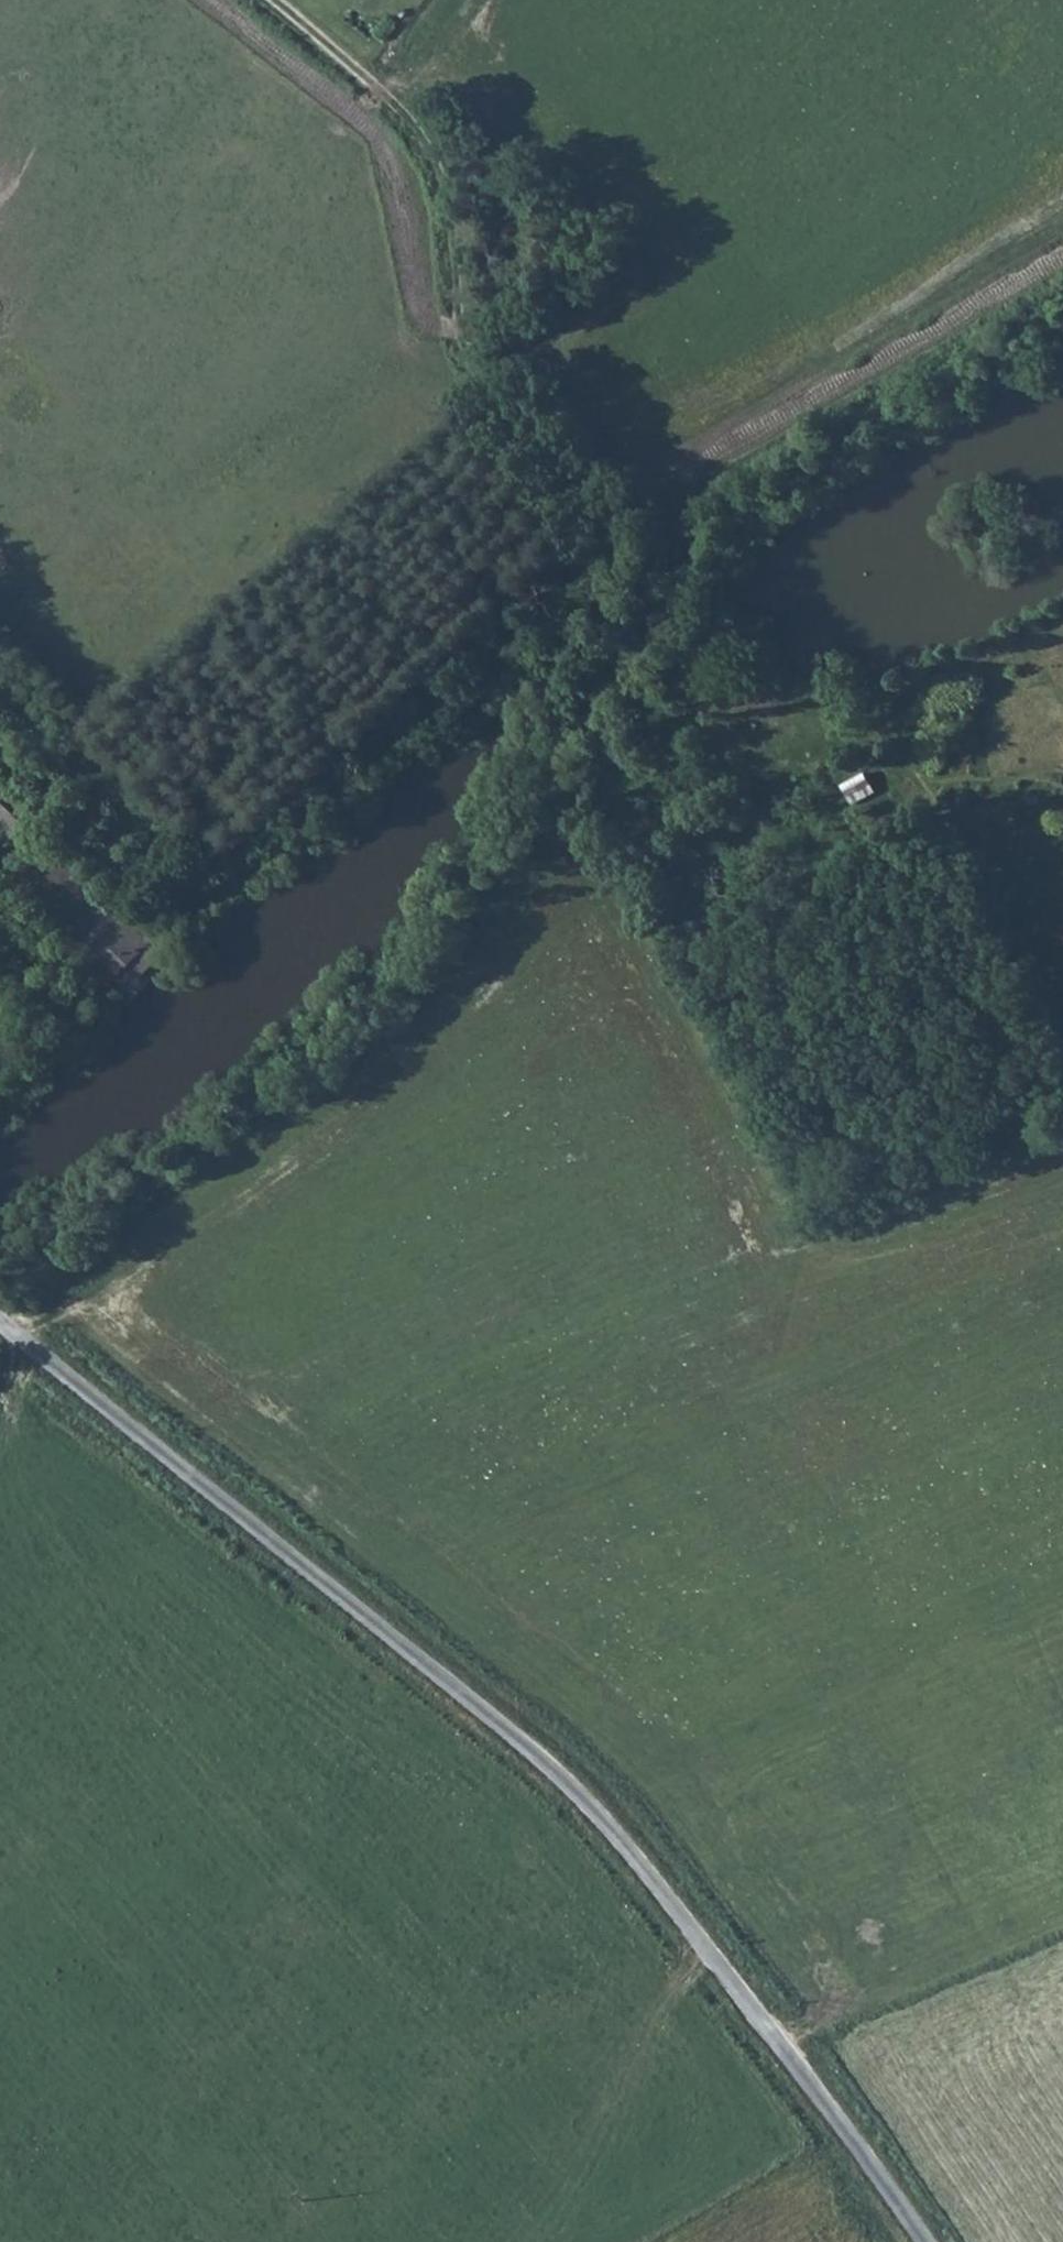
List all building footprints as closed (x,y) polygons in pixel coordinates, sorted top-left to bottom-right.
[(106,986),(145,948),(42,847),(32,837),(0,805),(0,882),(106,986)] [(32,837),(42,847),(54,836),(44,824),(32,837)]
